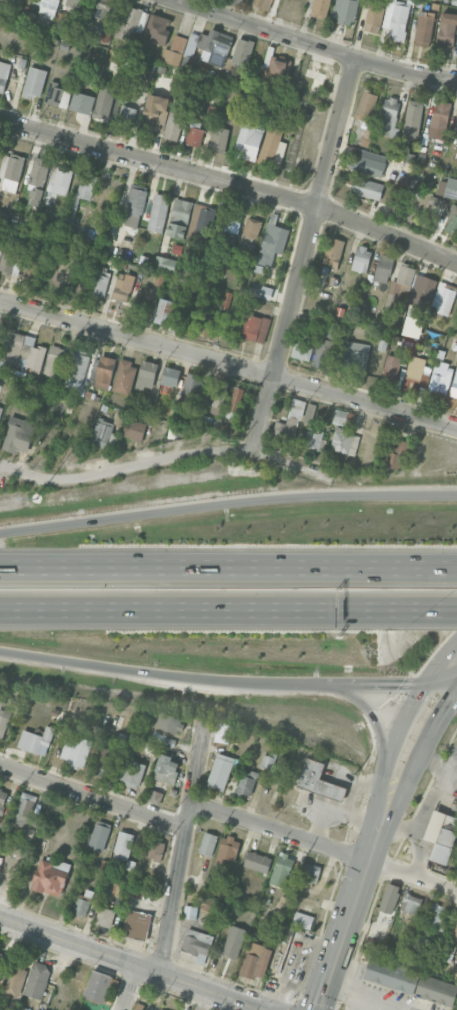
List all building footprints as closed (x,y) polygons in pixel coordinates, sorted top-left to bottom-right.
[(38,15),(54,20),(60,0),(35,0),(34,3),(41,5),(38,15)] [(83,0),(68,0),(66,7),(80,10),(83,0)] [(107,21),(114,0),(97,0),(91,16),(107,21)] [(253,6),(268,10),(271,0),(254,0),(253,6)] [(326,19),(330,0),(314,0),(311,16),(326,19)] [(332,21),(353,25),(357,0),(335,0),(332,21)] [(379,34),(386,1),(381,0),(370,0),(363,30),(379,34)] [(387,40),(404,42),(409,6),(395,4),(395,0),(387,0),(383,27),(389,28),(387,40)] [(137,42),(143,10),(124,6),(117,38),(137,42)] [(430,47),(435,13),(418,10),(413,44),(430,47)] [(167,29),(170,19),(152,13),(143,39),(165,46),(170,30),(167,29)] [(456,30),(456,14),(440,13),(439,48),(456,48),(456,30)] [(106,27),(93,27),(92,36),(106,37),(106,27)] [(232,35),(210,29),(208,36),(190,31),(181,67),(191,69),(197,47),(203,49),(200,61),(224,66),(232,35)] [(162,61),(179,66),(187,38),(175,34),(170,50),(165,48),(162,61)] [(230,64),(246,69),(255,43),(239,37),(230,64)] [(282,75),(287,76),(291,60),(269,55),(266,67),(262,82),(279,86),(282,75)] [(12,64),(0,61),(0,93),(3,94),(12,64)] [(42,99),(46,69),(28,67),(23,96),(42,99)] [(50,83),(44,102),(66,109),(72,90),(50,83)] [(116,89),(100,85),(92,116),(108,120),(116,89)] [(377,93),(362,90),(356,120),(371,123),(377,93)] [(69,109),(90,115),(95,97),(74,91),(69,109)] [(142,131),(157,133),(159,122),(165,123),(169,97),(148,94),(142,131)] [(400,99),(385,95),(376,133),(397,138),(399,129),(393,127),(400,99)] [(180,112),(184,99),(174,96),(162,137),(177,141),(185,114),(180,112)] [(424,102),(409,99),(402,135),(418,137),(424,102)] [(453,104),(437,99),(427,136),(443,140),(453,104)] [(136,108),(122,105),(118,124),(133,127),(136,108)] [(233,155),(255,161),(266,121),(244,115),(233,155)] [(204,130),(189,126),(185,144),(200,148),(204,130)] [(210,151),(225,152),(228,128),(213,126),(210,151)] [(280,141),(283,130),(266,127),(259,162),(281,167),(286,142),(280,141)] [(373,130),(364,128),(360,145),(369,148),(373,130)] [(350,161),(348,168),(382,178),(388,157),(360,149),(356,163),(350,161)] [(4,152),(0,169),(0,176),(4,178),(1,189),(16,193),(25,158),(4,152)] [(49,161),(34,158),(28,184),(32,185),(28,203),(39,206),(49,161)] [(47,191),(67,195),(72,171),(52,167),(47,191)] [(73,224),(79,197),(91,200),(97,176),(82,173),(77,194),(70,192),(64,222),(73,224)] [(379,201),(384,184),(355,176),(350,192),(379,201)] [(449,178),(445,196),(456,199),(456,180),(449,178)] [(447,182),(440,180),(436,194),(444,195),(447,182)] [(124,225),(139,228),(146,188),(131,185),(124,225)] [(147,229),(162,233),(171,196),(155,193),(147,229)] [(168,236),(186,238),(191,201),(173,198),(168,236)] [(188,232),(209,238),(217,209),(196,203),(188,232)] [(456,237),(456,205),(452,203),(446,217),(449,218),(444,231),(456,237)] [(221,243),(235,246),(241,214),(228,211),(221,243)] [(257,263),(271,267),(275,252),(283,254),(289,230),(275,225),(278,215),(271,213),(257,263)] [(255,245),(262,222),(247,218),(241,240),(255,245)] [(344,240),(329,237),(322,265),(338,268),(344,240)] [(18,247),(5,243),(0,261),(0,272),(17,276),(23,255),(16,253),(18,247)] [(48,249),(33,246),(26,276),(41,280),(48,249)] [(357,246),(351,270),(366,273),(372,249),(357,246)] [(373,281),(388,284),(394,257),(379,253),(373,281)] [(153,269),(174,274),(177,260),(156,255),(153,269)] [(415,268),(399,265),(396,281),(390,280),(383,315),(395,317),(401,285),(411,287),(415,268)] [(104,297),(111,270),(97,267),(89,293),(104,297)] [(112,300),(128,304),(134,276),(118,272),(112,300)] [(428,311),(435,279),(415,274),(407,307),(428,311)] [(456,289),(456,287),(440,281),(430,309),(448,315),(456,289)] [(273,288),(252,283),(249,295),(270,300),(273,288)] [(150,311),(151,304),(154,305),(157,288),(140,285),(136,309),(150,311)] [(175,302),(160,298),(154,321),(169,325),(175,302)] [(198,331),(214,336),(221,314),(205,309),(198,331)] [(263,344),(270,319),(243,312),(236,337),(263,344)] [(41,370),(46,348),(34,345),(36,337),(7,330),(3,347),(11,348),(7,362),(41,370)] [(335,342),(319,338),(312,367),(327,371),(335,342)] [(370,344),(342,340),(337,370),(359,374),(362,353),(368,354),(370,344)] [(313,347),(294,342),(290,357),(309,361),(313,347)] [(60,378),(68,350),(51,345),(43,373),(60,378)] [(80,389),(90,357),(73,352),(64,384),(80,389)] [(108,390),(116,359),(97,354),(91,377),(95,378),(93,386),(108,390)] [(397,381),(402,358),(386,354),(381,378),(397,381)] [(402,388),(417,392),(419,385),(426,387),(432,368),(424,366),(426,360),(411,356),(402,388)] [(136,361),(118,358),(113,391),(131,394),(136,361)] [(152,390),(158,363),(142,360),(136,386),(152,390)] [(429,393),(447,396),(452,371),(447,370),(449,363),(436,361),(429,393)] [(177,387),(181,370),(165,366),(161,384),(177,387)] [(195,410),(204,377),(188,372),(178,406),(195,410)] [(222,415),(228,382),(218,380),(212,413),(222,415)] [(228,409),(238,412),(244,389),(235,387),(228,409)] [(315,403),(290,399),(284,437),(295,438),(297,420),(312,423),(315,403)] [(37,423),(11,416),(2,449),(17,453),(18,450),(28,453),(37,423)] [(90,442),(110,449),(113,438),(110,437),(115,423),(98,418),(90,442)] [(122,437),(142,442),(146,424),(126,419),(122,437)] [(325,431),(309,427),(304,447),(320,451),(325,431)] [(330,450),(355,456),(360,436),(335,430),(330,450)] [(397,446),(391,444),(385,466),(403,471),(410,442),(399,439),(397,446)] [(11,714),(0,709),(0,738),(1,738),(11,714)] [(155,727),(180,734),(184,719),(160,712),(155,727)] [(231,725),(217,723),(215,741),(228,743),(231,725)] [(43,735),(23,728),(17,746),(45,756),(54,728),(46,725),(43,735)] [(81,768),(91,743),(70,734),(59,759),(81,768)] [(117,752),(100,747),(95,765),(111,770),(117,752)] [(224,790),(235,758),(217,752),(206,784),(224,790)] [(181,760),(161,753),(152,777),(172,784),(181,760)] [(272,769),(276,757),(264,753),(260,765),(272,769)] [(343,800),(347,786),(320,778),(324,762),(306,757),(298,787),(343,800)] [(145,764),(129,759),(123,784),(138,788),(145,764)] [(259,773),(245,768),(235,793),(249,798),(259,773)] [(1,814),(9,792),(0,789),(0,814),(1,814)] [(159,805),(163,793),(151,789),(146,801),(159,805)] [(37,795),(21,792),(14,822),(36,827),(39,813),(34,811),(37,795)] [(456,831),(456,817),(433,809),(424,838),(434,841),(429,859),(447,865),(456,831)] [(110,828),(96,823),(89,841),(103,847),(110,828)] [(210,856),(218,835),(205,830),(198,851),(210,856)] [(112,857),(127,861),(134,834),(119,831),(112,857)] [(241,839),(224,834),(215,859),(233,865),(241,839)] [(146,858),(161,860),(164,842),(149,840),(146,858)] [(267,872),(271,855),(248,850),(244,867),(267,872)] [(294,856),(279,851),(269,883),(285,887),(294,856)] [(0,878),(13,882),(20,860),(7,856),(0,878)] [(32,889),(61,898),(70,865),(42,857),(32,889)] [(302,879),(316,883),(321,866),(306,862),(302,879)] [(388,927),(401,887),(387,882),(374,923),(388,927)] [(93,891),(80,888),(74,916),(86,919),(93,891)] [(401,909),(418,914),(422,897),(405,893),(401,909)] [(443,930),(447,906),(431,903),(426,927),(443,930)] [(183,918),(196,919),(198,906),(185,905),(183,918)] [(94,923),(111,928),(116,911),(100,906),(94,923)] [(147,940),(151,914),(127,909),(122,936),(147,940)] [(314,917),(296,911),(292,924),(310,929),(314,917)] [(222,954),(237,959),(246,929),(232,924),(222,954)] [(178,955),(203,964),(213,936),(188,927),(178,955)] [(263,945),(249,941),(238,975),(254,980),(255,975),(265,978),(273,950),(263,947),(263,945)] [(369,957),(362,980),(453,1006),(456,990),(456,981),(369,957)] [(28,961),(13,958),(5,994),(20,998),(28,961)] [(25,996),(43,1000),(50,965),(32,961),(25,996)] [(83,996),(104,1004),(113,977),(93,970),(83,996)]
